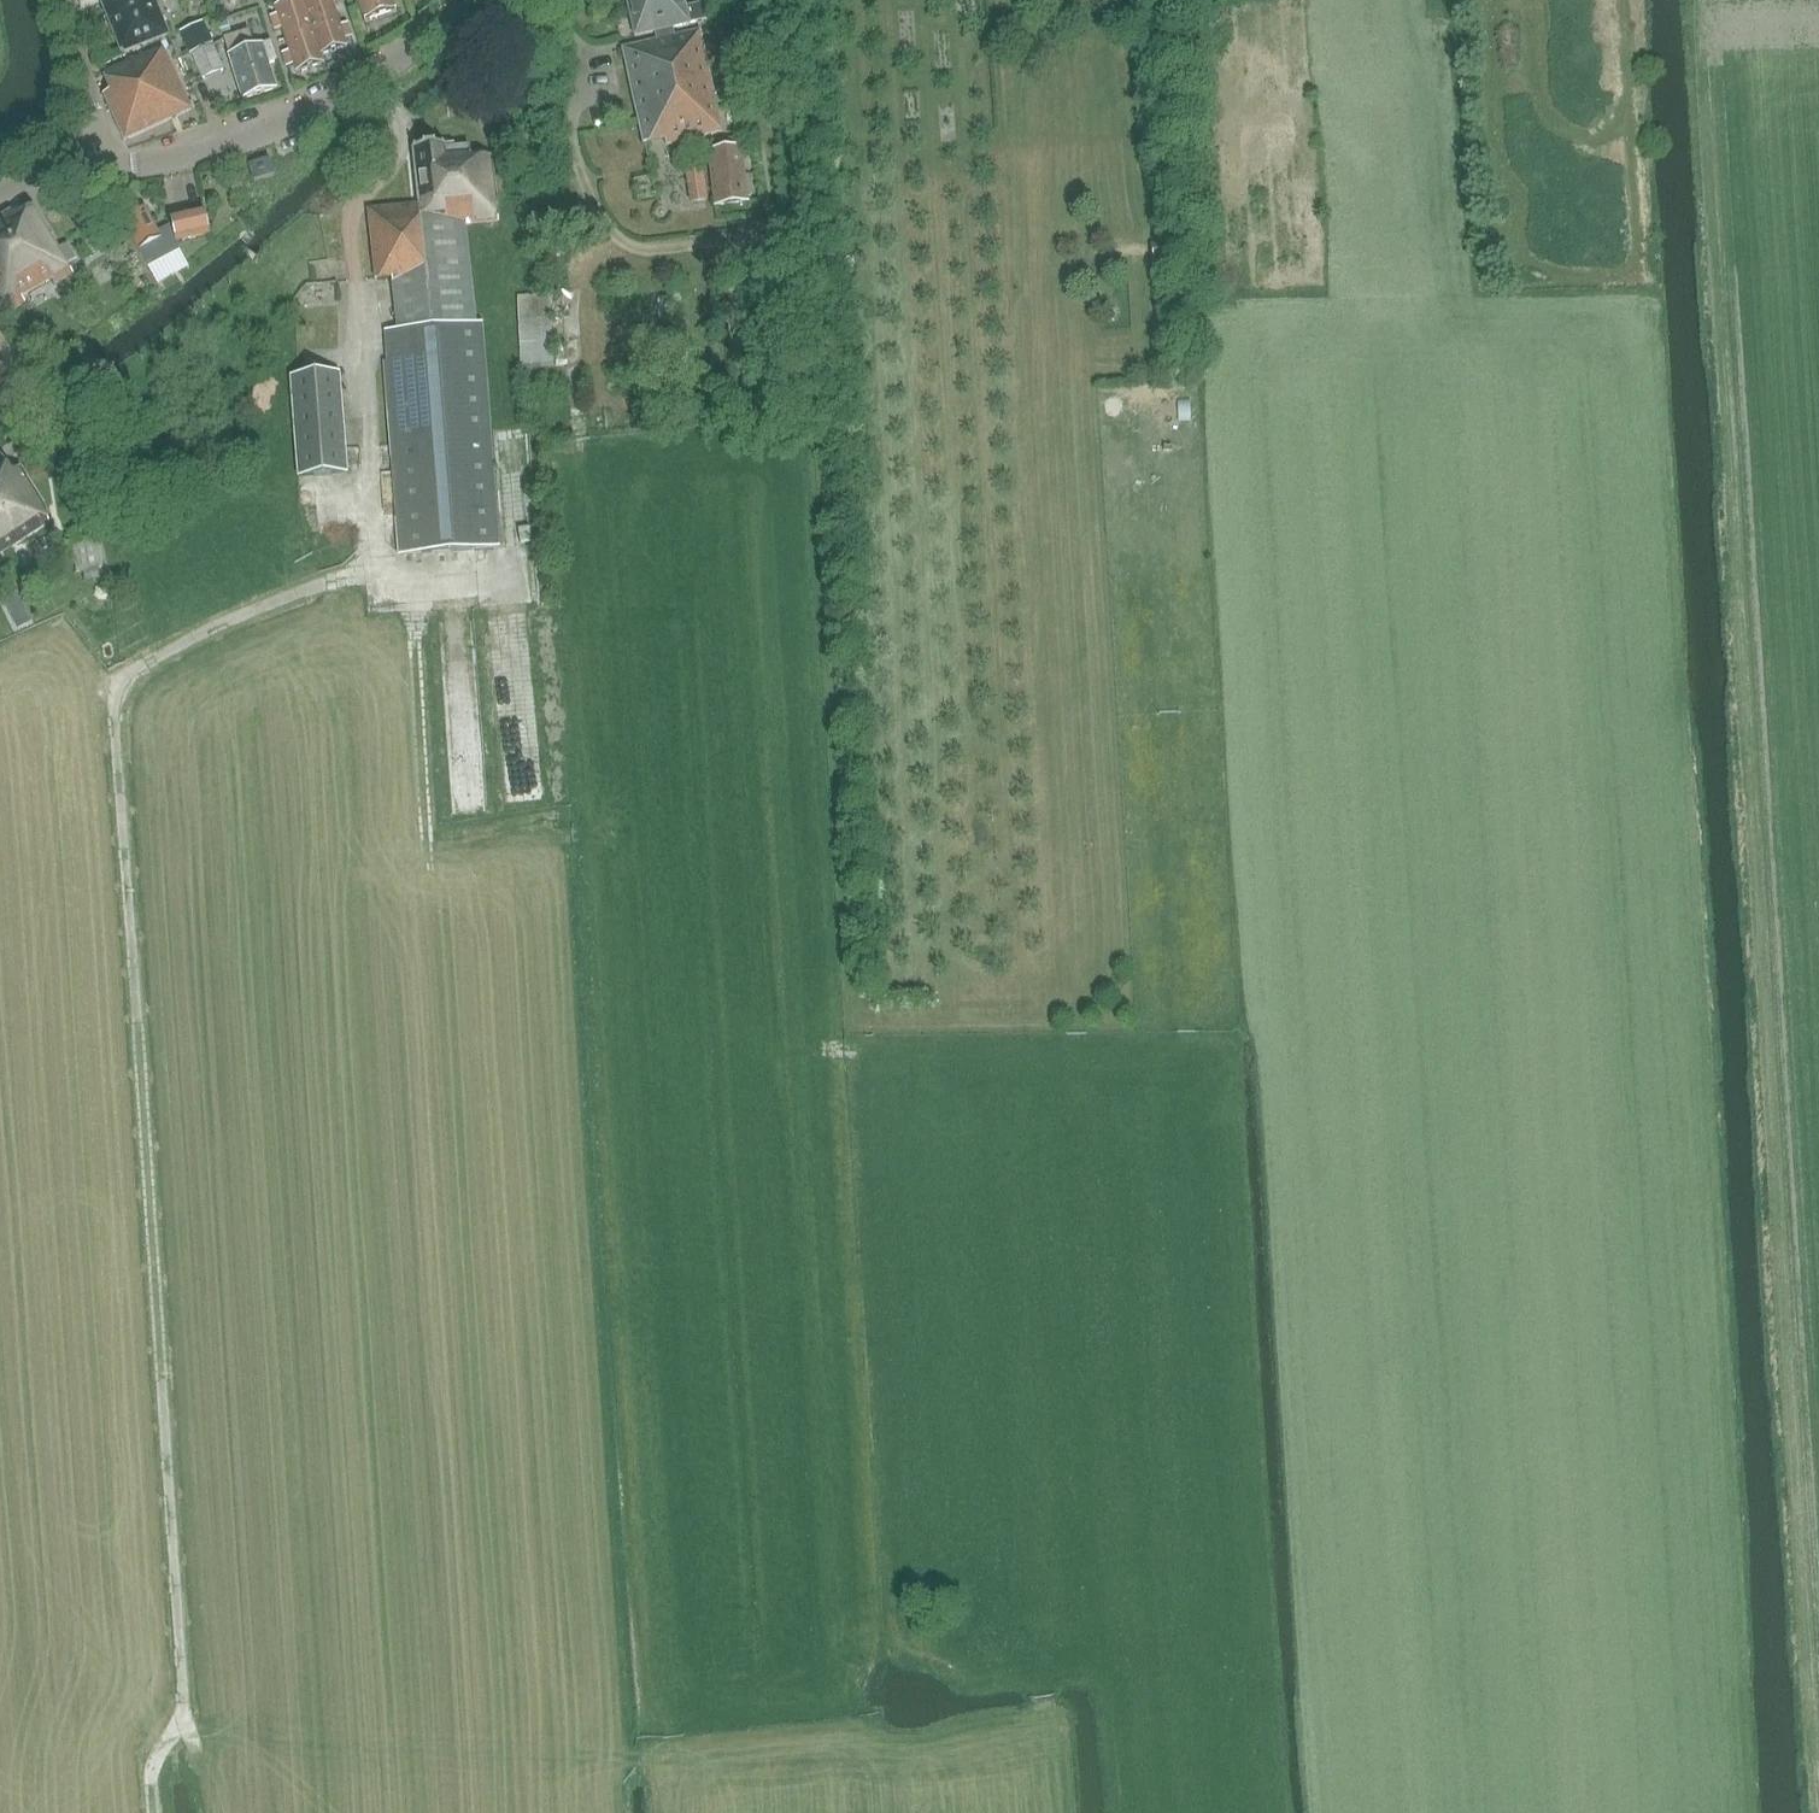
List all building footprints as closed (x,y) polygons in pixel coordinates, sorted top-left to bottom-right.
[(168,35),(154,0),(105,0),(101,2),(122,53),(168,35)] [(286,40),(312,31),(310,23),(303,0),(298,0),(276,7),(279,14),(271,17),(275,31),(283,29),(286,40)] [(310,23),(336,15),(332,3),(340,1),(340,0),(303,0),(310,23)] [(395,12),(391,0),(357,0),(365,22),(395,12)] [(712,134),(716,151),(708,152),(715,206),(748,202),(741,147),(730,149),(704,31),(674,38),(672,28),(711,19),(707,2),(685,7),(684,0),(627,0),(635,37),(655,32),(657,42),(623,49),(644,144),(664,140),(665,144),(712,134)] [(340,26),(336,15),(310,23),(312,31),(320,56),(321,56),(347,47),(344,40),(352,37),(347,24),(340,26)] [(212,43),(202,22),(180,33),(190,54),(212,43)] [(267,64),(277,61),(271,42),(254,48),(249,31),(224,39),(229,55),(243,99),(275,89),(267,64)] [(320,56),(312,31),(286,40),(290,52),(283,54),(287,68),(294,66),(296,73),(323,64),(321,56),(320,56)] [(223,71),(213,46),(192,54),(203,79),(223,71)] [(125,140),(191,109),(163,48),(103,75),(110,92),(104,95),(125,140)] [(481,323),(476,323),(465,225),(499,221),(491,157),(471,159),(469,147),(445,150),(444,145),(413,148),(419,205),(368,210),(375,280),(392,278),(398,330),(385,331),(402,556),(498,547),(481,323)] [(254,182),(273,176),(269,160),(250,166),(254,182)] [(22,296),(52,278),(55,284),(73,273),(68,265),(76,260),(66,244),(58,248),(32,205),(14,216),(12,212),(0,219),(0,308),(4,314),(25,302),(22,296)] [(177,241),(209,234),(204,210),(170,218),(172,225),(158,232),(144,206),(122,218),(149,268),(179,251),(177,241)] [(509,359),(534,359),(533,331),(508,331),(509,359)] [(339,372),(311,374),(291,376),(299,477),(347,473),(339,372)] [(0,457),(0,518),(17,544),(49,524),(45,507),(20,468),(12,473),(1,456),(0,457)] [(17,544),(0,518),(0,555),(17,544)] [(102,568),(96,529),(70,533),(77,574),(83,572),(85,582),(99,579),(97,569),(102,568)] [(485,624),(509,623),(508,608),(484,609),(485,624)]
